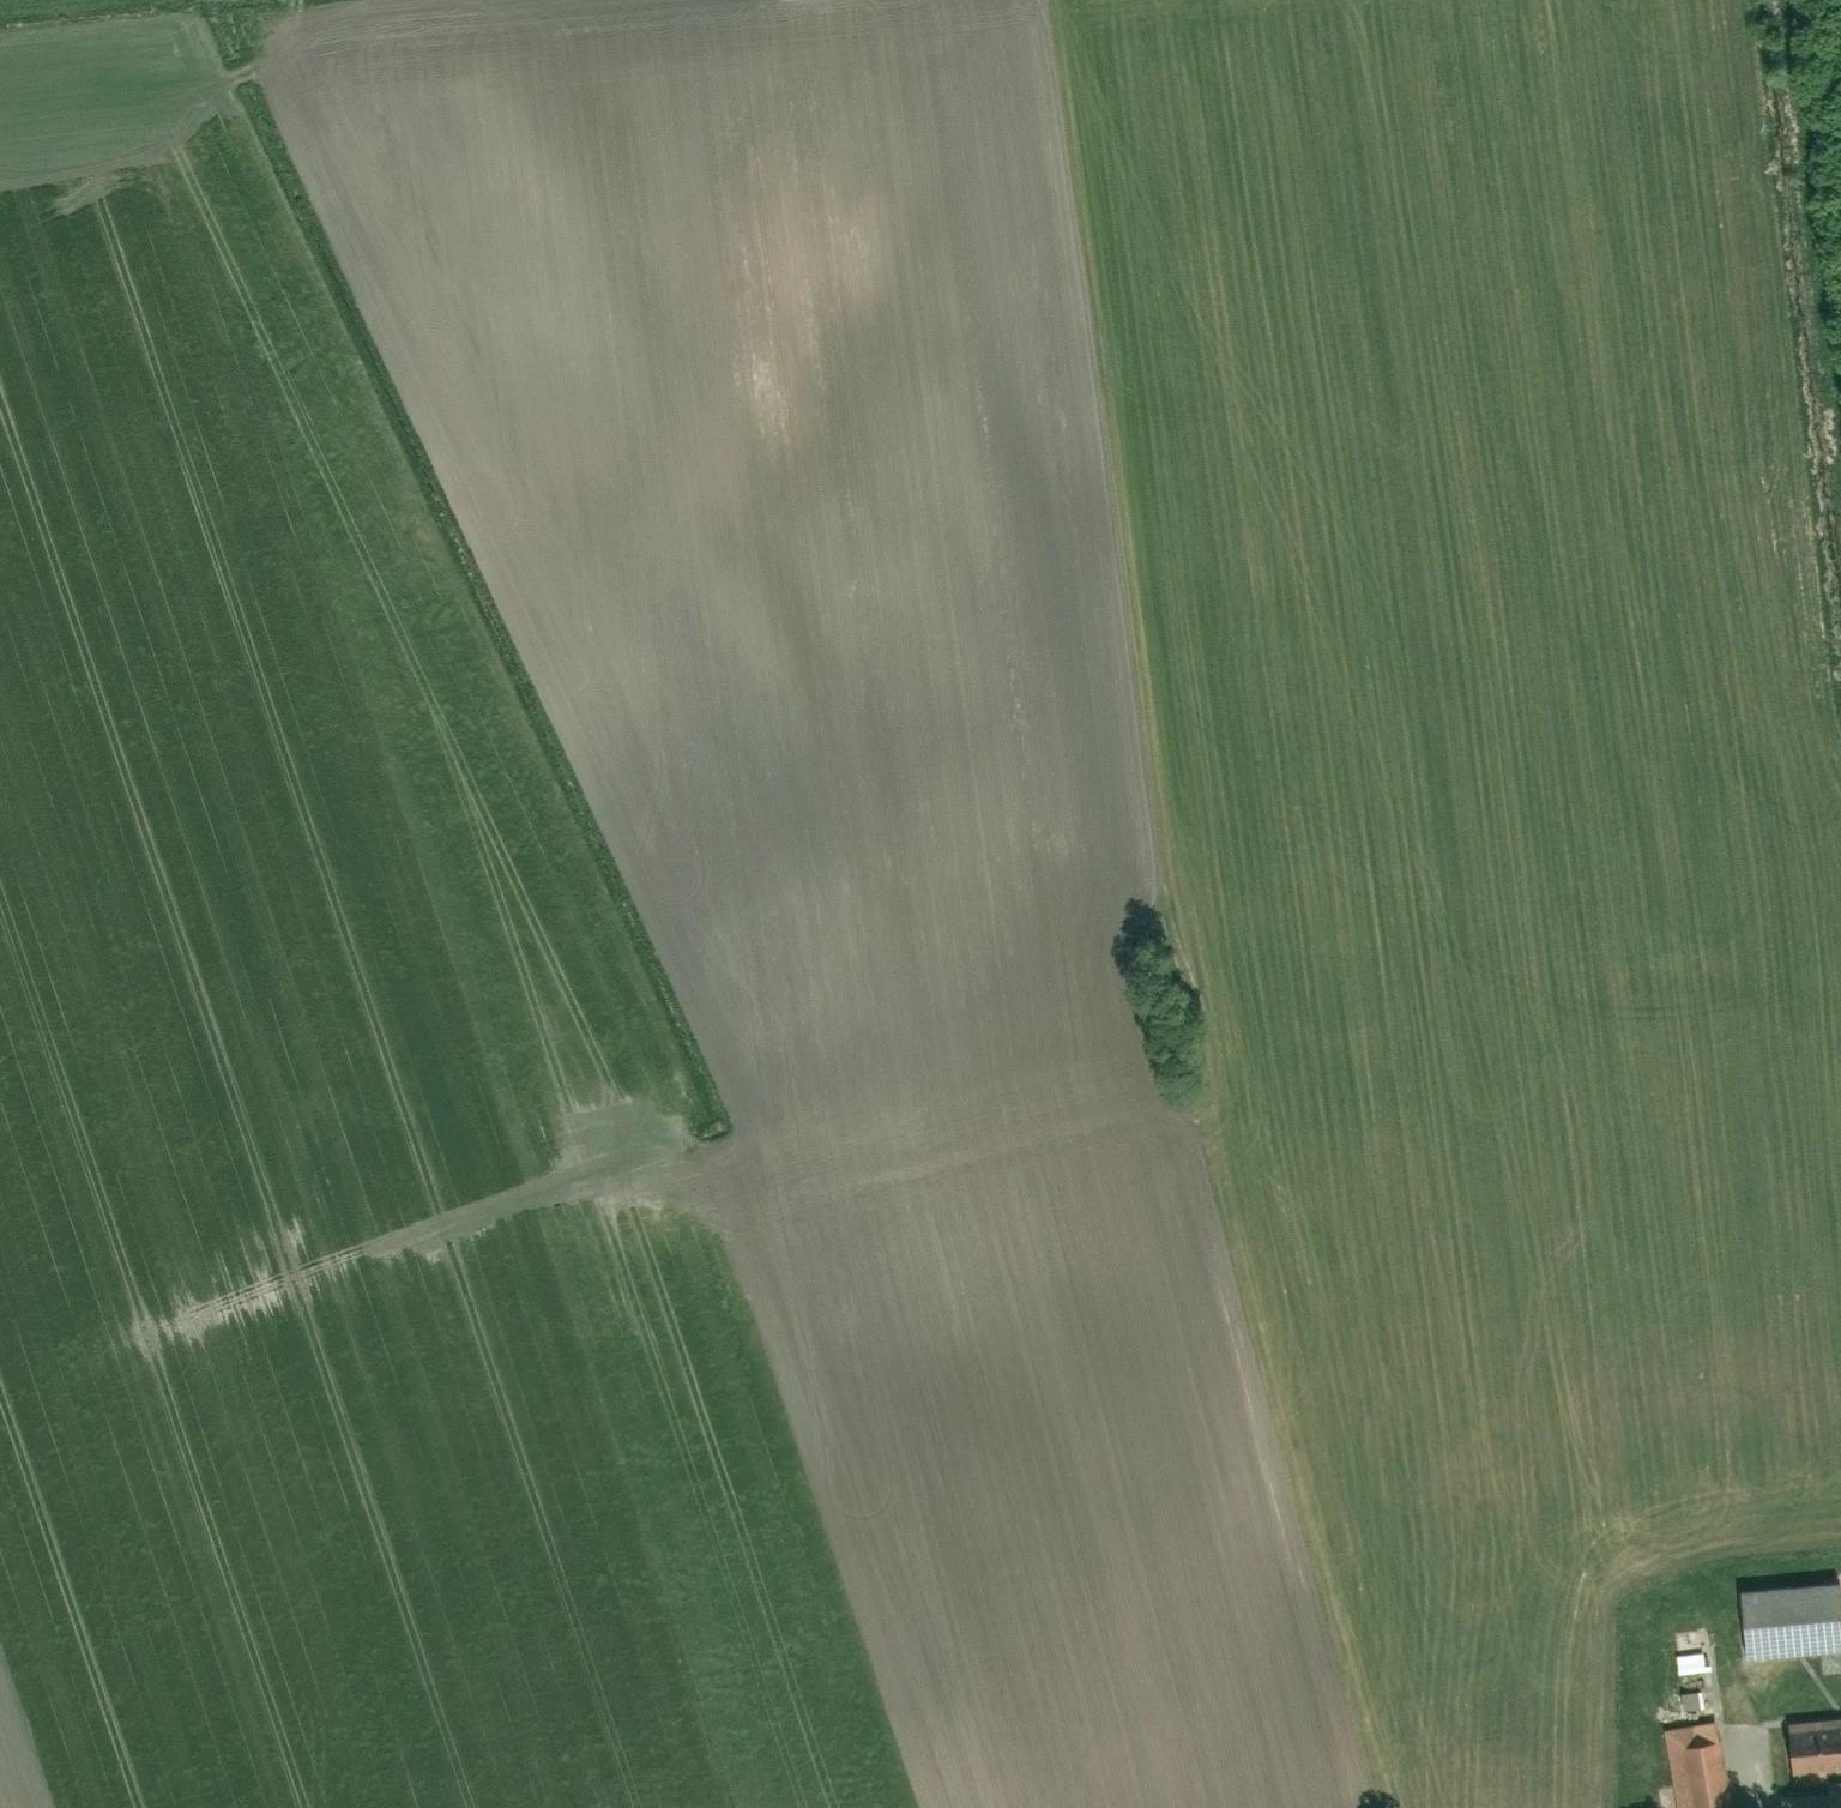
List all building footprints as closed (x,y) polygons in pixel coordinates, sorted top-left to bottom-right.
[(1741,1663),(1840,1658),(1840,1639),(1839,1592),(1738,1596),(1741,1663)] [(1695,1616),(1672,1616),(1673,1668),(1679,1668),(1680,1709),(1714,1708),(1713,1658),(1696,1658),(1695,1616)] [(1711,1724),(1666,1726),(1667,1748),(1712,1746),(1711,1724)] [(1786,1786),(1840,1784),(1840,1727),(1784,1729),(1786,1786)] [(1675,1807),(1722,1807),(1717,1751),(1670,1755),(1675,1807)]
